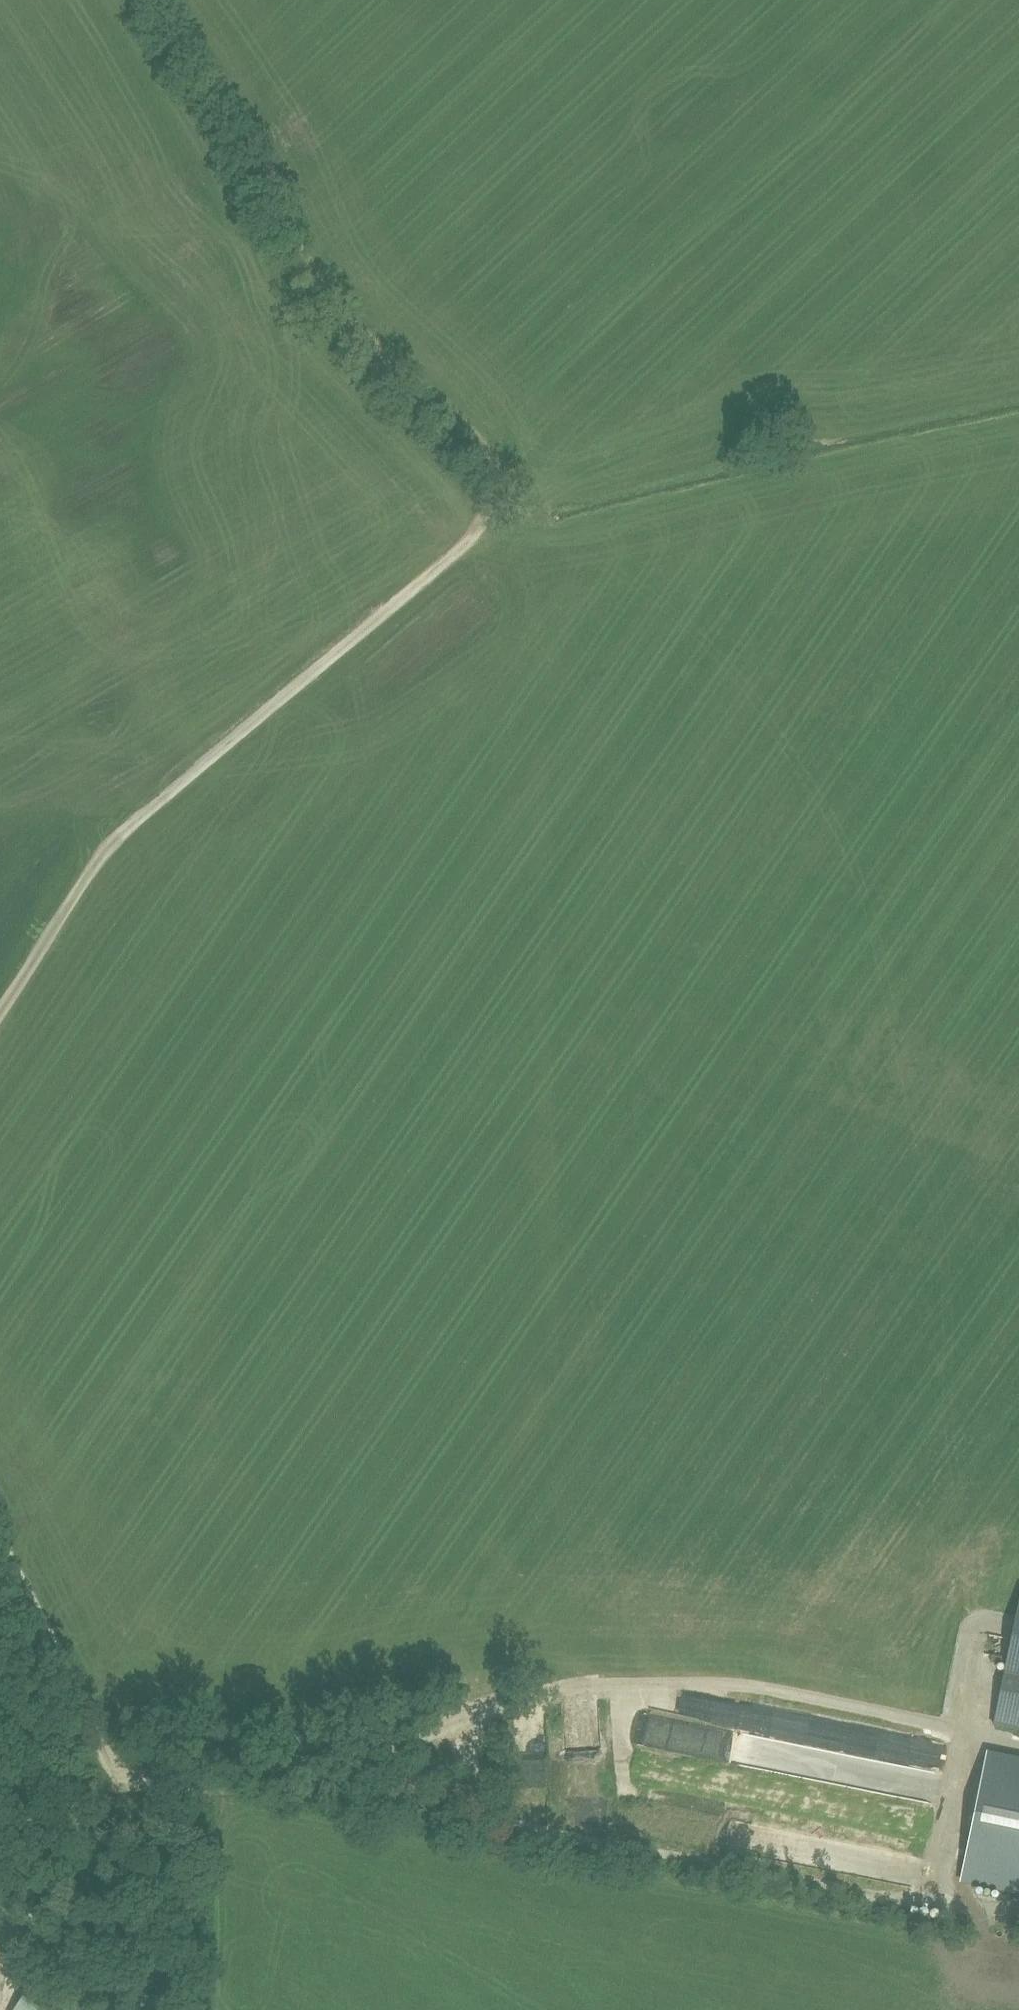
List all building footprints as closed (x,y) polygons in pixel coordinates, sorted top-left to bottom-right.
[(994,1725),(1018,1730),(1018,1603),(994,1725)] [(963,1877),(1018,1889),(1018,1759),(988,1753),(963,1877)] [(30,1986),(14,2009),(65,2009),(30,1986)]
